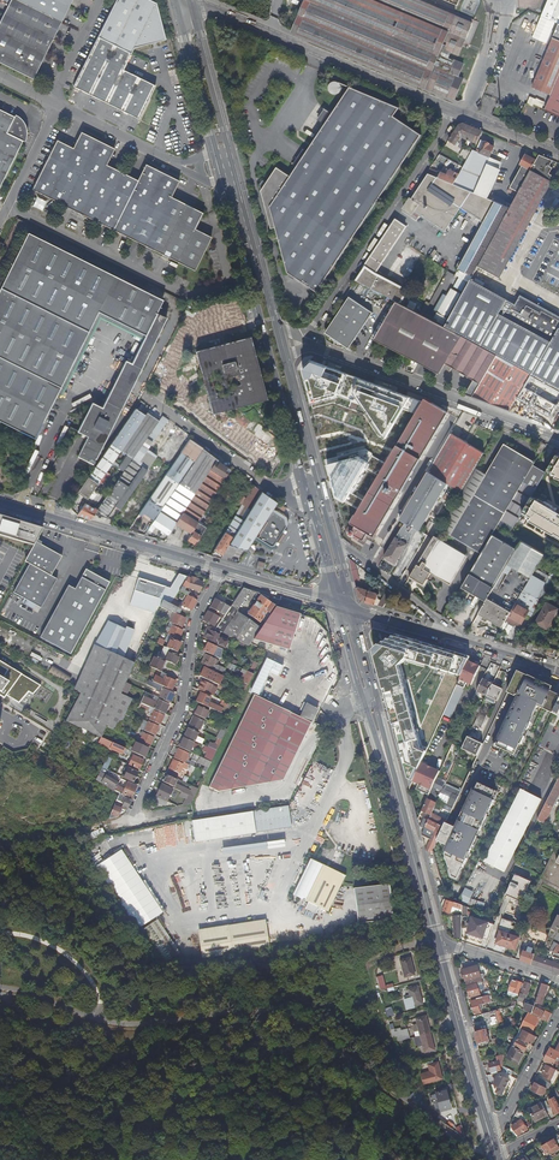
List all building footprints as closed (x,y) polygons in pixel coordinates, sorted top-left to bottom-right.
[(0,22),(0,62),(34,79),(73,0),(11,0),(0,22)] [(97,36),(129,53),(132,47),(164,39),(155,2),(151,0),(115,0),(97,36)] [(291,31),(331,48),(386,71),(435,91),(454,99),(463,78),(458,76),(463,64),(446,56),(440,53),(442,48),(449,51),(458,55),(472,22),(456,15),(419,0),(305,0),(291,31)] [(456,15),(457,12),(434,3),(428,0),(419,0),(456,15)] [(540,16),(558,24),(558,0),(547,0),(540,16)] [(558,24),(557,26),(542,63),(532,86),(546,93),(541,106),(558,114),(558,24)] [(139,118),(154,85),(122,69),(129,53),(97,36),(73,86),(139,118)] [(440,53),(446,56),(449,51),(442,48),(440,53)] [(341,89),(341,87),(341,86),(341,85),(340,84),(339,83),(338,82),(337,81),(336,81),(335,81),(333,81),(332,81),(331,82),(330,83),(329,84),(329,85),(328,86),(328,87),(328,89),(329,90),(329,91),(330,92),(331,93),(332,93),(333,94),(335,94),(336,94),(337,93),(338,93),(339,92),(340,91),(341,90),(341,89)] [(306,151),(296,166),(289,175),(276,166),(266,182),(260,190),(270,227),(275,226),(287,271),(293,276),(294,276),(308,285),(312,288),(316,291),(421,134),(393,116),(398,107),(349,86),(331,113),(324,124),(306,151)] [(317,119),(324,124),(331,113),(324,108),(317,119)] [(22,142),(23,139),(24,134),(24,131),(22,126),(19,122),(16,120),(0,112),(0,185),(22,142)] [(476,143),(482,131),(463,122),(459,124),(448,140),(453,143),(456,145),(457,146),(458,144),(458,141),(461,137),(467,139),(467,141),(470,142),(471,141),(476,143)] [(56,141),(53,139),(51,143),(54,145),(33,188),(195,270),(211,236),(196,229),(203,213),(171,196),(179,180),(146,163),(138,179),(106,164),(114,148),(81,131),(73,147),(57,139),(56,141)] [(479,152),(489,156),(494,146),(490,144),(489,143),(484,141),(483,142),(479,140),(476,146),(477,149),(480,150),(479,152)] [(292,163),(296,166),(306,151),(302,148),(292,163)] [(475,193),(488,164),(491,157),(489,156),(479,152),(472,149),(463,166),(459,173),(453,184),(475,193)] [(519,192),(537,159),(525,153),(517,168),(520,170),(510,187),(519,192)] [(550,166),(552,160),(539,154),(537,159),(519,192),(510,207),(478,266),(495,275),(547,178),(550,180),(552,174),(550,173),(553,167),(550,166)] [(475,193),(487,198),(488,196),(500,169),(488,164),(475,193)] [(426,173),(453,184),(459,173),(446,168),(444,173),(440,171),(440,173),(429,168),(426,173)] [(473,276),(478,266),(510,207),(487,198),(475,193),(453,184),(426,173),(410,198),(410,197),(403,208),(412,214),(414,210),(450,234),(466,210),(484,223),(459,269),(473,276)] [(31,206),(41,211),(46,201),(36,196),(31,206)] [(555,196),(549,208),(558,213),(558,211),(558,198),(555,196)] [(408,223),(397,216),(355,280),(381,294),(396,301),(400,303),(407,290),(375,273),(408,223)] [(145,336),(156,313),(155,313),(158,305),(153,302),(156,297),(155,297),(27,232),(0,286),(0,420),(34,438),(49,407),(97,312),(145,336)] [(409,272),(422,254),(408,245),(399,259),(408,265),(405,269),(409,272)] [(460,274),(450,293),(458,297),(459,298),(469,279),(460,274)] [(499,356),(524,308),(516,304),(470,280),(445,326),(462,335),(497,355),(499,356)] [(425,289),(433,294),(436,289),(427,284),(425,289)] [(458,297),(450,293),(437,316),(445,321),(458,297)] [(524,308),(529,298),(521,294),(516,304),(524,308)] [(372,312),(349,296),(325,330),(325,331),(324,331),(324,332),(325,332),(325,333),(325,334),(326,334),(345,347),(346,347),(347,347),(348,347),(349,347),(349,346),(372,312)] [(535,313),(540,304),(529,298),(524,308),(535,313)] [(400,303),(396,301),(373,338),(377,340),(400,303)] [(426,301),(420,313),(424,315),(424,314),(430,303),(426,301)] [(462,335),(445,326),(427,317),(424,315),(420,313),(400,303),(377,340),(439,373),(443,367),(445,363),(462,335)] [(546,319),(552,309),(540,304),(535,313),(546,319)] [(528,326),(535,313),(524,308),(499,356),(509,362),(528,326)] [(558,321),(558,313),(552,309),(546,319),(535,313),(528,326),(509,362),(514,365),(531,373),(558,321)] [(93,403),(82,424),(78,431),(88,436),(78,456),(93,464),(166,318),(156,313),(145,336),(131,363),(126,361),(102,408),(93,403)] [(558,366),(558,321),(531,373),(550,383),(558,366)] [(183,340),(187,332),(180,329),(176,337),(183,340)] [(480,382),(497,355),(462,335),(445,363),(443,367),(449,371),(452,366),(480,382)] [(212,412),(264,397),(250,336),(195,350),(212,412)] [(491,403),(514,365),(509,362),(499,356),(497,355),(480,382),(472,396),(491,403)] [(311,360),(303,367),(312,407),(334,402),(363,413),(378,436),(385,438),(395,422),(392,421),(401,407),(415,413),(423,401),(311,360)] [(491,403),(509,410),(518,398),(531,373),(514,365),(491,403)] [(550,383),(558,388),(558,366),(550,383)] [(558,401),(558,388),(550,383),(531,373),(518,398),(551,416),(558,401)] [(182,388),(187,394),(194,389),(189,383),(182,388)] [(448,412),(425,398),(423,401),(415,413),(393,451),(385,463),(383,467),(357,509),(348,524),(350,524),(351,523),(354,525),(351,530),(351,529),(349,530),(348,532),(348,534),(350,535),(352,535),(353,534),(359,538),(361,536),(363,538),(367,532),(372,535),(371,537),(372,538),(373,536),(448,412)] [(129,418),(112,444),(121,450),(146,415),(140,411),(140,410),(139,409),(138,408),(137,409),(136,408),(129,418)] [(159,421),(147,413),(146,415),(121,450),(127,455),(119,468),(124,471),(132,459),(141,446),(159,421)] [(168,420),(163,416),(159,421),(141,446),(147,450),(168,420)] [(231,432),(240,435),(243,427),(234,423),(231,432)] [(250,431),(245,438),(253,444),(258,436),(250,431)] [(451,432),(427,471),(445,482),(448,476),(468,442),(462,438),(451,432)] [(175,444),(178,436),(170,433),(167,442),(175,444)] [(197,441),(192,437),(181,454),(171,468),(141,511),(154,520),(168,500),(203,450),(204,449),(195,444),(197,441)] [(205,447),(197,441),(195,444),(204,449),(205,447)] [(445,482),(448,483),(461,491),(476,466),(485,452),(468,442),(448,476),(445,482)] [(539,455),(545,445),(540,442),(535,449),(538,450),(536,453),(539,455)] [(112,444),(111,443),(78,492),(88,498),(91,493),(94,490),(111,464),(121,450),(112,444)] [(257,454),(267,461),(264,465),(268,468),(271,463),(274,465),(276,462),(269,457),(272,453),(268,451),(270,448),(264,444),(257,454)] [(449,535),(480,553),(492,533),(496,527),(500,520),(533,465),(535,463),(503,444),(486,473),(449,535)] [(141,446),(132,459),(142,466),(139,472),(144,475),(156,458),(157,456),(147,450),(141,446)] [(366,448),(326,459),(335,495),(357,509),(383,467),(385,463),(373,456),(372,452),(366,448)] [(217,460),(203,450),(168,500),(154,520),(151,525),(167,536),(175,524),(183,512),(216,461),(217,460)] [(118,480),(97,510),(108,516),(114,506),(120,510),(138,484),(144,475),(139,472),(142,466),(132,459),(124,471),(123,473),(118,480)] [(550,475),(558,478),(558,460),(550,475)] [(231,470),(216,461),(183,512),(175,524),(191,534),(197,524),(210,503),(231,470)] [(533,465),(500,520),(512,528),(545,473),(533,465)] [(476,466),(461,491),(438,529),(449,535),(486,473),(476,466)] [(418,488),(399,518),(405,522),(400,530),(384,556),(395,563),(406,544),(413,527),(417,530),(419,527),(445,482),(427,471),(418,488)] [(419,527),(417,530),(419,531),(448,483),(445,482),(419,527)] [(261,492),(253,486),(235,516),(243,521),(248,513),(261,492)] [(277,503),(261,492),(248,513),(243,521),(228,545),(246,551),(254,539),(272,509),(277,503)] [(91,493),(88,498),(81,508),(77,515),(91,519),(97,510),(94,508),(94,509),(89,506),(92,501),(93,502),(97,497),(91,493)] [(245,498),(241,496),(234,507),(238,509),(245,498)] [(525,518),(558,538),(558,513),(536,499),(525,518)] [(286,518),(272,509),(254,539),(263,545),(266,546),(270,549),(273,545),(274,545),(287,525),(286,518)] [(36,539),(42,528),(0,515),(0,534),(30,551),(36,539)] [(243,521),(235,516),(223,535),(218,542),(210,555),(220,558),(228,545),(243,521)] [(205,528),(197,524),(191,534),(187,540),(194,544),(196,540),(198,541),(200,537),(205,528)] [(143,535),(147,536),(148,533),(150,534),(153,529),(149,527),(143,535)] [(480,553),(461,586),(486,600),(487,599),(507,564),(517,548),(492,533),(480,553)] [(434,536),(421,557),(436,567),(444,555),(435,548),(441,540),(434,536)] [(436,567),(454,578),(467,556),(441,540),(435,548),(444,555),(436,567)] [(517,548),(507,564),(530,578),(544,555),(521,541),(517,548)] [(44,598),(39,607),(41,608),(57,579),(51,576),(61,556),(36,542),(24,561),(29,564),(18,583),(44,598)] [(421,557),(409,577),(423,585),(430,573),(450,585),(454,578),(436,567),(421,557)] [(265,563),(258,561),(255,569),(263,571),(265,563)] [(39,638),(52,645),(56,637),(86,584),(92,573),(85,570),(74,589),(68,586),(39,638)] [(352,574),(354,583),(360,583),(359,580),(357,580),(355,570),(351,570),(352,574)] [(56,637),(52,645),(70,654),(109,583),(92,573),(86,584),(56,637)] [(170,604),(174,599),(178,591),(187,577),(178,575),(169,588),(162,600),(170,604)] [(530,578),(523,591),(536,598),(546,580),(539,576),(538,578),(536,577),(534,580),(530,578)] [(178,591),(183,594),(184,591),(185,588),(199,592),(202,583),(196,581),(196,579),(190,577),(190,579),(187,577),(178,591)] [(158,599),(162,600),(169,588),(137,578),(129,604),(153,612),(158,599)] [(35,605),(39,607),(44,598),(18,583),(13,593),(24,599),(35,605)] [(372,604),(384,607),(392,593),(388,589),(379,603),(376,601),(378,593),(369,591),(370,589),(369,589),(368,590),(355,587),(358,597),(362,601),(372,604)] [(246,598),(250,591),(242,589),(233,602),(230,607),(224,615),(222,619),(214,630),(219,632),(248,646),(252,640),(260,628),(237,613),(236,609),(245,597),(246,598)] [(182,606),(191,610),(196,600),(191,598),(187,596),(182,606)] [(270,614),(275,607),(266,601),(260,597),(255,604),(254,603),(251,607),(252,608),(248,614),(259,622),(266,611),(270,614)] [(33,609),(35,605),(24,599),(22,602),(33,609)] [(170,604),(177,608),(179,604),(175,602),(176,600),(174,599),(170,604)] [(225,604),(214,599),(210,608),(220,613),(225,604)] [(486,600),(478,614),(501,628),(506,620),(508,616),(510,612),(487,599),(486,600)] [(179,613),(180,610),(177,608),(170,604),(162,600),(159,607),(168,611),(170,611),(171,611),(175,613),(175,612),(178,613),(179,613)] [(558,609),(547,603),(536,623),(547,629),(558,609)] [(224,615),(230,607),(225,604),(220,613),(224,615)] [(510,617),(521,624),(529,611),(517,604),(510,617)] [(290,611),(275,607),(270,614),(263,624),(260,628),(252,640),(288,650),(296,625),(288,621),(292,614),(290,611)] [(222,619),(224,615),(220,613),(210,608),(203,620),(213,626),(218,617),(222,619)] [(299,614),(290,611),(292,614),(288,621),(296,625),(299,614)] [(178,626),(181,628),(185,619),(175,614),(174,615),(171,623),(178,626)] [(472,625),(477,627),(481,617),(477,615),(472,625)] [(508,616),(506,620),(517,627),(520,626),(521,624),(510,617),(508,616)] [(74,703),(65,721),(100,737),(101,737),(106,727),(117,732),(122,721),(127,710),(132,699),(125,696),(120,694),(125,683),(130,672),(134,663),(122,658),(134,630),(126,627),(125,629),(119,626),(106,621),(105,623),(106,623),(94,645),(100,648),(82,687),(80,693),(74,703)] [(168,635),(178,640),(182,631),(177,629),(172,626),(169,632),(168,635)] [(217,637),(219,632),(214,630),(207,626),(204,634),(206,635),(204,638),(214,643),(217,637)] [(485,628),(483,636),(492,639),(494,630),(485,628)] [(468,660),(470,657),(393,634),(373,651),(410,788),(410,787),(413,781),(421,763),(426,752),(421,749),(399,666),(407,659),(461,676),(468,660)] [(156,643),(162,646),(164,640),(158,638),(156,643)] [(220,638),(220,639),(218,645),(224,647),(227,641),(220,638)] [(166,648),(176,652),(180,644),(170,639),(169,642),(166,648)] [(215,646),(207,642),(202,651),(213,656),(219,659),(221,651),(216,648),(217,647),(215,646)] [(74,689),(80,693),(82,687),(100,648),(94,645),(78,681),(74,689)] [(202,651),(197,649),(197,653),(204,657),(205,655),(212,658),(213,656),(202,651)] [(164,660),(174,665),(179,656),(168,652),(167,654),(164,653),(161,659),(164,660)] [(201,664),(213,670),(218,660),(212,658),(205,655),(204,657),(201,664)] [(159,671),(164,660),(161,659),(154,656),(149,667),(159,671)] [(461,676),(444,714),(452,718),(468,683),(472,685),(480,666),(468,660),(461,676)] [(4,698),(6,696),(19,703),(28,692),(33,695),(41,685),(0,661),(0,696),(4,698)] [(253,674),(258,663),(254,661),(248,672),(253,674)] [(233,671),(235,666),(231,664),(227,662),(225,667),(233,671)] [(53,665),(48,672),(67,684),(71,677),(53,665)] [(218,672),(225,675),(227,672),(224,670),(225,669),(217,665),(214,670),(218,672)] [(218,685),(222,677),(216,674),(218,672),(214,670),(213,670),(212,672),(203,668),(199,676),(217,685),(218,685)] [(248,685),(253,674),(248,672),(242,669),(240,672),(242,673),(241,675),(245,676),(243,679),(242,682),(248,685)] [(496,744),(504,748),(503,750),(512,754),(513,752),(515,753),(519,745),(520,745),(524,736),(523,736),(526,730),(527,730),(531,722),(530,722),(537,706),(546,711),(553,714),(558,701),(558,695),(555,693),(550,691),(553,686),(544,682),(543,683),(537,680),(538,679),(529,675),(528,675),(517,671),(507,692),(517,697),(516,700),(517,701),(515,705),(515,704),(496,744)] [(162,686),(171,690),(175,681),(165,677),(164,680),(160,678),(155,676),(152,682),(162,686)] [(492,684),(493,684),(483,679),(477,692),(487,696),(488,693),(492,684)] [(161,688),(162,686),(152,682),(148,680),(146,684),(160,690),(158,694),(160,695),(159,698),(160,699),(169,703),(174,694),(163,689),(161,688)] [(197,689),(207,693),(209,690),(212,685),(201,680),(197,689)] [(130,685),(125,683),(120,694),(125,696),(130,685)] [(499,687),(492,684),(488,693),(487,696),(497,701),(502,690),(498,688),(499,687)] [(227,694),(229,690),(218,685),(217,685),(216,688),(227,694)] [(196,701),(220,712),(222,708),(208,701),(210,697),(200,693),(196,701)] [(283,779),(315,714),(303,708),(299,716),(253,694),(208,787),(218,792),(245,787),(283,779)] [(153,709),(164,714),(168,705),(159,701),(160,699),(159,698),(157,697),(154,696),(152,700),(144,696),(141,703),(149,707),(153,709)] [(230,709),(232,705),(222,700),(220,705),(230,709)] [(147,711),(149,707),(141,703),(140,703),(138,707),(147,711)] [(194,714),(204,719),(208,710),(198,705),(194,714)] [(149,720),(159,725),(163,716),(153,711),(151,714),(148,712),(147,715),(150,717),(149,720)] [(486,716),(479,712),(474,724),(480,727),(486,716)] [(164,727),(169,716),(164,714),(163,716),(159,725),(164,727)] [(188,725),(201,731),(204,723),(202,722),(203,721),(193,716),(188,725)] [(229,723),(232,718),(228,716),(223,727),(226,729),(229,723)] [(144,731),(147,722),(143,720),(139,729),(144,731)] [(144,731),(154,735),(158,727),(148,722),(147,722),(144,731)] [(183,736),(201,744),(203,739),(196,736),(198,732),(188,727),(183,736)] [(221,740),(226,729),(223,727),(221,727),(216,738),(217,738),(221,740)] [(141,736),(139,742),(149,746),(153,738),(143,733),(141,736)] [(477,756),(483,744),(468,736),(464,746),(462,749),(477,756)] [(101,737),(100,737),(98,743),(118,752),(119,752),(128,756),(130,751),(123,748),(101,737)] [(178,747),(189,751),(191,746),(195,747),(196,745),(192,743),(193,742),(183,738),(178,747)] [(216,751),(221,740),(217,738),(212,749),(216,751)] [(123,748),(130,751),(144,757),(148,748),(137,744),(135,748),(133,747),(125,743),(123,748)] [(178,749),(173,758),(184,762),(185,759),(188,760),(189,757),(187,756),(188,754),(188,753),(178,749)] [(202,771),(205,773),(211,761),(205,759),(193,754),(191,758),(198,761),(197,762),(205,766),(202,771)] [(101,768),(104,769),(106,770),(110,760),(111,757),(107,755),(101,768)] [(128,765),(138,770),(142,761),(132,756),(128,765)] [(182,771),(183,769),(184,768),(182,767),(183,764),(173,760),(166,773),(174,776),(176,772),(179,773),(180,770),(182,771)] [(421,763),(413,781),(419,784),(417,789),(429,794),(440,772),(421,763)] [(137,773),(138,770),(128,765),(127,764),(126,767),(137,773)] [(121,777),(132,782),(137,773),(126,767),(122,775),(121,777)] [(110,788),(114,791),(116,787),(114,786),(116,783),(101,773),(99,772),(96,780),(110,788)] [(188,795),(193,797),(197,789),(194,787),(192,792),(175,783),(176,780),(166,775),(163,781),(173,786),(173,788),(188,795)] [(537,820),(545,824),(552,809),(558,796),(558,777),(555,786),(543,810),(537,820)] [(114,791),(119,793),(123,795),(124,796),(130,798),(135,786),(130,784),(130,783),(127,782),(125,785),(123,790),(116,786),(116,787),(114,791)] [(172,789),(161,784),(156,795),(167,800),(172,789)] [(450,876),(456,879),(466,858),(464,858),(467,852),(468,853),(476,836),(475,836),(477,830),(478,831),(486,814),(485,814),(488,808),(489,808),(493,800),(491,799),(495,791),(488,788),(487,790),(481,787),(470,788),(461,808),(465,810),(456,829),(445,824),(443,827),(437,840),(448,846),(445,854),(450,876)] [(538,798),(521,790),(521,789),(484,862),(485,863),(493,867),(501,871),(504,873),(541,799),(538,798)] [(119,793),(116,800),(120,802),(120,801),(124,802),(122,806),(126,808),(130,800),(124,797),(122,796),(123,795),(119,793)] [(183,805),(190,804),(193,797),(188,795),(183,805)] [(163,800),(155,796),(153,801),(161,805),(163,800)] [(429,796),(422,811),(431,815),(439,799),(434,797),(434,798),(429,796)] [(121,808),(113,805),(109,818),(115,817),(117,817),(121,808)] [(192,820),(195,841),(291,828),(288,806),(192,820)] [(429,820),(443,827),(445,824),(445,822),(431,815),(429,820)] [(431,839),(426,849),(426,850),(431,852),(437,840),(443,827),(429,820),(424,818),(420,826),(425,828),(426,833),(428,835),(427,837),(431,839)] [(101,828),(87,834),(89,840),(104,834),(101,828)] [(137,929),(163,912),(121,849),(95,866),(137,929)] [(540,879),(558,888),(558,856),(553,853),(542,876),(540,879)] [(295,895),(328,911),(346,876),(312,859),(295,895)] [(357,923),(393,919),(389,884),(354,888),(357,923)] [(470,892),(464,889),(464,890),(459,899),(465,902),(470,892)] [(267,902),(270,893),(261,891),(258,899),(267,902)] [(473,894),(470,892),(465,902),(467,904),(473,894)] [(461,910),(462,910),(462,905),(457,903),(447,900),(443,911),(445,912),(447,912),(449,913),(450,912),(452,906),(461,910)] [(550,929),(557,932),(558,928),(558,916),(558,915),(550,929)] [(459,937),(461,937),(462,916),(453,916),(454,924),(459,924),(459,937)] [(476,937),(482,921),(472,918),(467,934),(476,937)] [(502,918),(498,928),(514,933),(515,930),(510,928),(512,924),(517,925),(518,923),(505,919),(502,918)] [(138,931),(160,965),(184,961),(157,919),(138,931)] [(227,925),(228,930),(266,925),(265,919),(227,925)] [(493,925),(482,921),(476,937),(488,941),(493,925)] [(198,935),(228,930),(227,925),(197,929),(198,935)] [(228,930),(232,953),(269,948),(266,925),(228,930)] [(228,930),(198,935),(202,958),(232,953),(228,930)] [(515,950),(519,939),(500,932),(496,943),(505,945),(504,947),(515,950)] [(545,947),(547,939),(539,935),(535,942),(538,943),(545,947)] [(552,950),(558,954),(558,945),(554,943),(550,949),(552,950)] [(523,951),(519,961),(531,965),(534,955),(531,954),(533,949),(528,947),(526,952),(523,951)] [(558,974),(558,965),(534,957),(531,965),(558,974)] [(404,977),(404,978),(414,975),(409,958),(399,960),(400,961),(404,977)] [(486,981),(486,980),(484,973),(480,974),(478,966),(463,969),(466,981),(467,986),(477,983),(479,982),(485,981),(486,981)] [(376,977),(380,991),(386,989),(382,975),(376,977)] [(509,991),(518,994),(522,983),(512,979),(509,991)] [(524,984),(522,984),(521,986),(523,986),(521,993),(520,993),(518,1001),(522,1002),(524,998),(525,999),(530,984),(525,982),(524,984)] [(477,983),(467,986),(470,998),(480,995),(479,989),(477,983)] [(545,994),(548,986),(542,984),(536,1002),(535,1003),(542,1005),(545,994)] [(404,1000),(407,1010),(413,1008),(413,1007),(422,1004),(422,1003),(421,1003),(417,988),(417,987),(407,989),(407,990),(408,990),(410,999),(404,1000)] [(488,996),(492,995),(490,988),(482,990),(484,996),(488,996)] [(490,1003),(488,996),(484,996),(476,999),(476,1000),(471,1002),(475,1015),(480,1013),(480,1010),(479,1006),(481,1005),(490,1003)] [(536,1008),(540,1009),(542,1005),(535,1003),(534,1006),(532,1014),(536,1017),(537,1015),(533,1013),(536,1008)] [(529,1013),(532,1014),(534,1006),(530,1005),(525,1004),(523,1010),(529,1013)] [(538,1017),(547,1022),(551,1013),(545,1010),(545,1012),(540,1009),(536,1008),(533,1013),(537,1015),(536,1017),(538,1017)] [(503,1012),(502,1009),(488,1012),(485,1013),(483,1014),(484,1017),(485,1017),(488,1029),(499,1026),(498,1023),(503,1022),(500,1013),(503,1012)] [(536,1021),(538,1017),(536,1017),(532,1014),(529,1013),(521,1029),(530,1034),(535,1026),(533,1025),(535,1021),(536,1021)] [(415,1019),(420,1036),(422,1046),(424,1052),(424,1053),(434,1050),(434,1049),(433,1049),(425,1017),(425,1016),(415,1019)] [(518,1039),(531,1045),(534,1040),(533,1039),(534,1037),(535,1037),(536,1037),(534,1036),(530,1034),(521,1029),(512,1025),(508,1033),(507,1033),(518,1039)] [(474,1032),(477,1044),(489,1041),(486,1029),(474,1032)] [(391,1035),(393,1043),(395,1042),(407,1039),(404,1031),(391,1035)] [(422,1046),(420,1036),(413,1038),(415,1046),(418,1045),(419,1047),(422,1046)] [(490,1044),(491,1047),(505,1043),(503,1038),(493,1041),(493,1043),(490,1044)] [(514,1047),(524,1052),(526,1048),(529,1049),(531,1045),(518,1039),(514,1047)] [(518,1064),(524,1052),(514,1047),(513,1047),(507,1058),(518,1064)] [(546,1055),(555,1060),(558,1055),(548,1050),(546,1055)] [(491,1073),(492,1075),(498,1073),(497,1071),(501,1070),(500,1068),(503,1067),(504,1055),(497,1057),(497,1058),(496,1058),(497,1061),(497,1062),(489,1064),(491,1073)] [(552,1067),(555,1060),(546,1055),(543,1060),(548,1063),(547,1064),(552,1067)] [(437,1062),(432,1063),(427,1065),(428,1066),(429,1072),(420,1074),(423,1084),(442,1079),(441,1078),(437,1063),(437,1062)] [(550,1080),(555,1070),(546,1065),(542,1074),(543,1075),(542,1076),(550,1080)] [(502,1072),(511,1077),(513,1072),(503,1067),(502,1072)] [(502,1095),(509,1081),(501,1076),(500,1078),(498,1077),(494,1084),(499,1087),(496,1092),(502,1095)] [(546,1088),(549,1090),(551,1085),(540,1079),(538,1084),(546,1088)] [(546,1088),(538,1084),(535,1083),(531,1091),(540,1096),(541,1095),(542,1095),(546,1088)] [(439,1110),(439,1111),(450,1108),(449,1108),(445,1091),(435,1093),(435,1094),(440,1110),(439,1110)] [(411,1095),(417,1102),(421,1099),(415,1092),(411,1095)] [(555,1099),(549,1102),(556,1115),(558,1113),(558,1107),(555,1099)] [(541,1104),(542,1104),(546,1112),(550,1109),(546,1101),(541,1104)] [(535,1122),(548,1116),(546,1112),(542,1104),(537,1106),(538,1109),(530,1113),(535,1122)] [(517,1111),(514,1116),(525,1122),(528,1117),(528,1116),(517,1111)] [(527,1130),(521,1120),(511,1126),(518,1136),(527,1130)] [(554,1152),(558,1149),(558,1148),(554,1140),(549,1143),(548,1141),(546,1143),(547,1144),(542,1147),(545,1153),(549,1150),(550,1152),(553,1150),(554,1152)]
